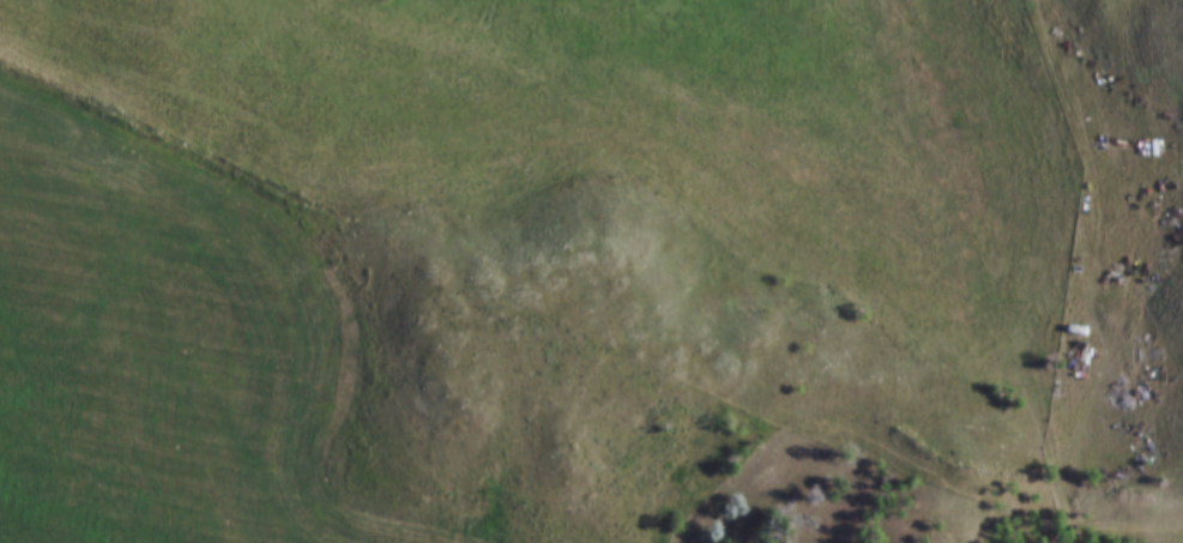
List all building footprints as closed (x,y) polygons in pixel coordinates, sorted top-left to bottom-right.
[(1069,344),(1070,357),(1081,356),(1081,343),(1069,344)]
